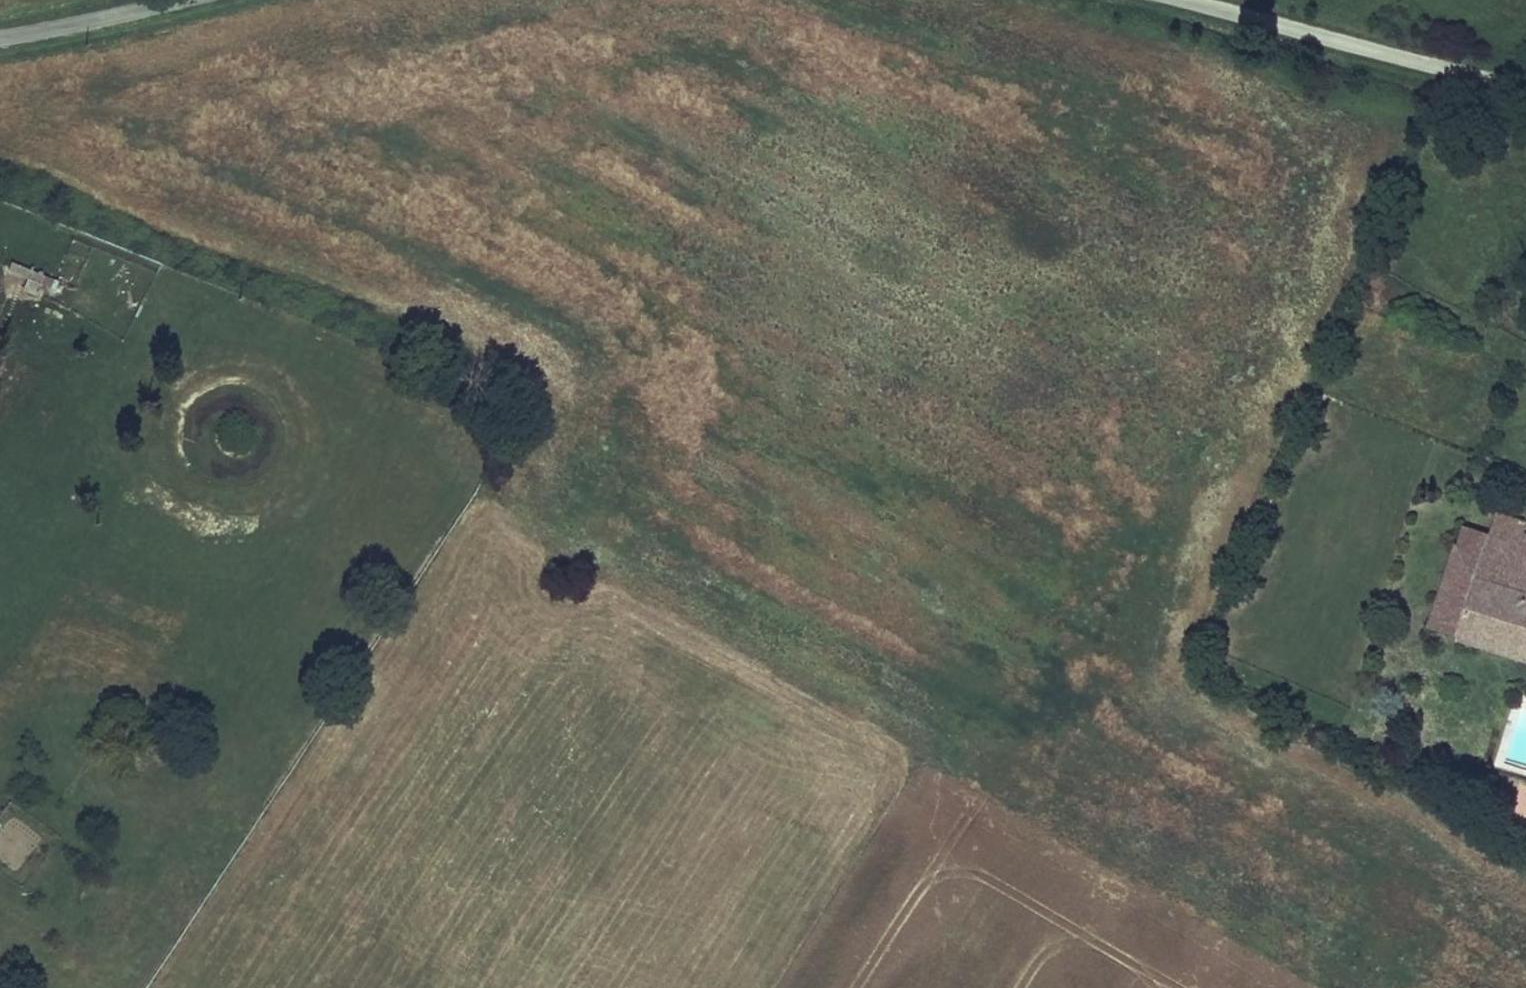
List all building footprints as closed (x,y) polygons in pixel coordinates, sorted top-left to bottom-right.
[(1496,514),(1489,535),(1485,548),(1458,539),(1455,549),(1481,557),(1482,554),(1525,568),(1525,523),(1496,514)] [(1489,535),(1463,526),(1458,539),(1485,548),(1489,535)] [(1481,557),(1455,549),(1429,626),(1455,635),(1475,578),(1481,557)] [(1482,554),(1481,557),(1475,578),(1525,595),(1525,568),(1482,554)] [(1475,578),(1455,635),(1525,658),(1525,595),(1475,578)]
